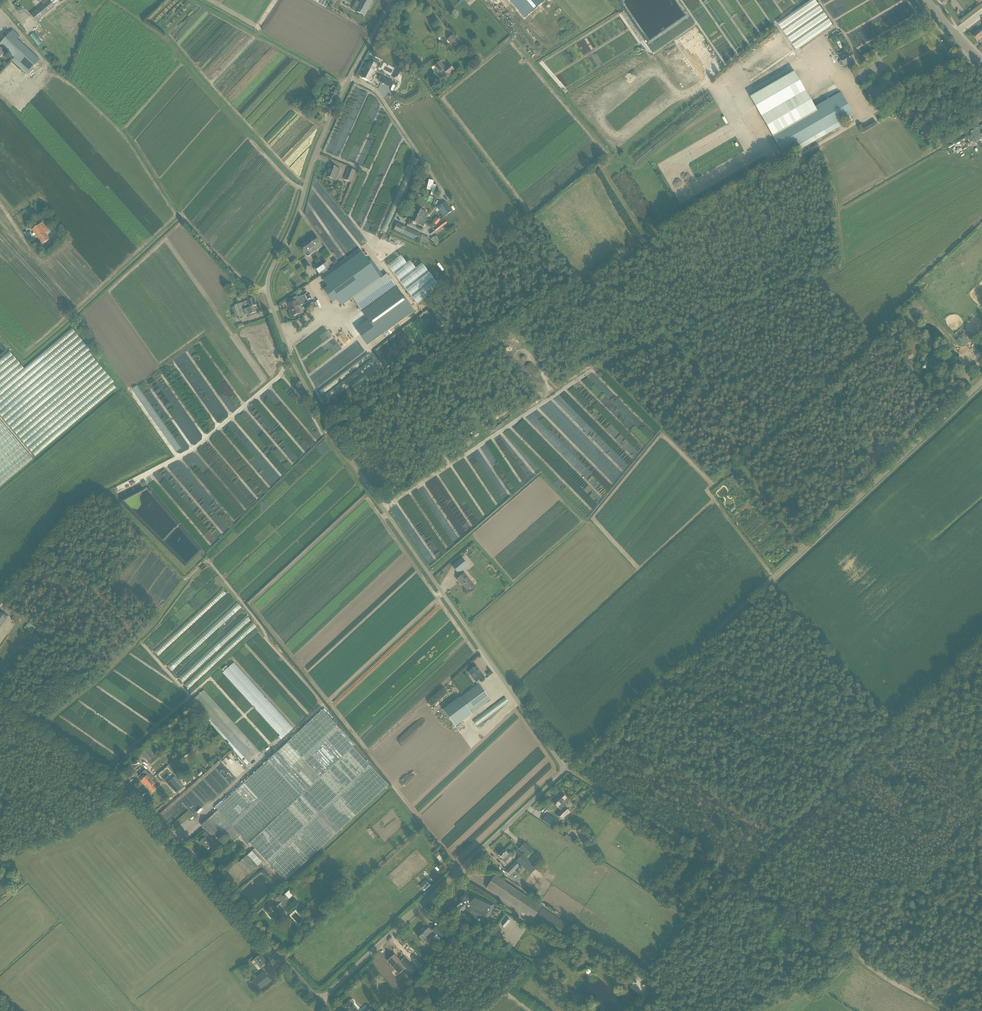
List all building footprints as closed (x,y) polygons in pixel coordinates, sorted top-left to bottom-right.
[(41,19),(54,8),(54,7),(48,0),(40,0),(42,2),(44,4),(31,15),(37,22),(41,19)] [(352,10),(357,13),(357,12),(360,14),(364,16),(368,10),(366,9),(371,1),(369,0),(361,0),(359,3),(356,1),(352,10)] [(524,14),(539,0),(512,0),(524,14)] [(736,52),(749,44),(748,44),(755,39),(729,0),(702,0),(736,52)] [(815,0),(812,0),(778,24),(796,50),(833,25),(815,0)] [(59,61),(64,58),(42,28),(37,32),(59,61)] [(12,61),(27,75),(40,60),(17,39),(19,36),(13,30),(0,44),(15,58),(12,61)] [(981,38),(981,30),(980,32),(979,30),(976,33),(972,36),(977,42),(981,38)] [(36,33),(32,36),(49,59),(53,55),(36,33)] [(459,43),(453,35),(447,40),(453,48),(459,43)] [(782,48),(779,53),(790,61),(791,58),(792,58),(794,56),(782,48)] [(839,57),(841,61),(840,61),(839,62),(839,63),(839,64),(840,64),(840,65),(841,66),(842,66),(843,66),(843,65),(844,67),(852,62),(850,58),(848,55),(846,51),(843,52),(841,54),(839,55),(840,56),(839,57)] [(362,78),(369,81),(377,65),(371,62),(362,78)] [(434,66),(437,70),(445,80),(451,75),(450,75),(454,72),(452,69),(449,65),(445,68),(440,62),(434,66)] [(398,69),(393,79),(399,82),(404,72),(398,69)] [(751,97),(771,133),(784,154),(849,117),(853,114),(841,93),(836,95),(815,108),(795,72),(751,97)] [(329,88),(325,95),(327,96),(326,99),(327,100),(326,103),(328,103),(332,106),(338,93),(333,90),(331,89),(329,88)] [(746,103),(750,108),(755,106),(752,100),(746,103)] [(327,112),(323,109),(320,107),(315,116),(325,121),(328,117),(328,116),(326,115),(327,112)] [(414,158),(377,247),(382,250),(419,160),(414,158)] [(326,177),(331,179),(333,179),(338,169),(334,167),(329,165),(327,169),(329,170),(326,177)] [(356,171),(352,170),(348,169),(344,179),(352,182),(356,171)] [(429,180),(426,190),(432,191),(431,196),(434,196),(436,186),(433,185),(434,181),(429,180)] [(445,202),(437,208),(440,212),(444,217),(452,211),(448,206),(445,202)] [(411,224),(410,225),(416,227),(417,224),(421,226),(423,227),(425,223),(427,219),(425,218),(427,213),(426,213),(417,208),(415,212),(414,215),(411,221),(412,221),(411,224)] [(436,232),(447,224),(445,222),(434,230),(436,232)] [(43,244),(47,241),(49,240),(45,234),(49,231),(45,227),(42,223),(32,230),(43,244)] [(421,234),(397,223),(393,230),(417,241),(421,234)] [(53,233),(59,241),(64,237),(58,229),(53,233)] [(422,235),(420,240),(427,243),(429,244),(431,241),(430,241),(428,240),(429,238),(422,235)] [(312,247),(316,251),(323,247),(315,236),(308,241),(312,247)] [(436,238),(433,241),(438,247),(441,244),(436,238)] [(309,256),(311,255),(316,251),(312,247),(308,241),(300,247),(304,253),(307,256),(308,256),(309,256)] [(362,253),(323,280),(330,289),(326,292),(332,301),(333,302),(337,300),(341,306),(352,298),(353,299),(381,279),(375,271),(373,268),(362,253)] [(401,256),(388,266),(417,304),(439,287),(422,264),(415,269),(410,261),(406,264),(401,256)] [(329,267),(323,259),(318,262),(324,271),(329,267)] [(319,275),(324,271),(318,262),(314,266),(319,275)] [(381,279),(353,299),(368,320),(356,329),(367,344),(414,311),(387,274),(381,279)] [(238,284),(231,287),(234,294),(240,292),(238,284)] [(292,316),(297,315),(301,313),(298,306),(308,303),(305,295),(297,298),(298,301),(296,301),(293,302),(288,304),(292,316)] [(250,308),(255,306),(256,306),(254,299),(243,302),(244,306),(249,304),(250,307),(250,308)] [(235,318),(238,317),(244,315),(240,304),(234,306),(235,306),(231,307),(235,318)] [(257,312),(255,306),(250,308),(250,307),(244,310),(246,316),(257,312)] [(957,341),(964,348),(970,342),(962,335),(957,341)] [(361,359),(319,391),(328,402),(338,394),(343,394),(351,388),(354,388),(360,384),(360,388),(363,386),(363,380),(360,382),(360,378),(364,378),(364,374),(367,372),(370,372),(379,372),(381,371),(381,368),(374,359),(369,352),(366,354),(361,358),(361,359)] [(934,378),(942,387),(947,383),(939,374),(934,378)] [(227,408),(239,404),(236,395),(232,396),(231,394),(229,395),(230,398),(228,399),(229,403),(226,404),(227,408)] [(734,484),(738,481),(733,475),(730,478),(734,484)] [(171,533),(170,534),(168,532),(160,540),(165,545),(175,536),(171,533)] [(462,558),(456,563),(452,566),(458,574),(462,571),(468,566),(462,558)] [(468,591),(472,587),(474,585),(464,574),(461,576),(457,580),(460,584),(461,583),(468,591)] [(284,740),(295,730),(236,663),(230,669),(228,667),(224,670),(225,674),(237,688),(238,692),(231,693),(232,696),(228,698),(233,698),(234,697),(234,701),(247,715),(256,708),(284,740)] [(476,682),(480,679),(483,676),(479,671),(480,671),(476,666),(469,672),(476,682)] [(180,674),(176,678),(183,685),(191,677),(187,673),(183,677),(180,674)] [(190,683),(186,687),(193,694),(197,690),(190,683)] [(456,700),(442,710),(455,727),(471,714),(473,713),(470,709),(478,703),(481,707),(486,703),(490,700),(488,697),(478,684),(474,687),(459,698),(456,700)] [(207,718),(248,766),(262,754),(207,691),(194,702),(207,718)] [(312,715),(322,704),(310,693),(307,696),(310,699),(307,703),(311,707),(307,711),(312,715)] [(475,721),(478,726),(511,704),(507,699),(475,721)] [(250,843),(285,882),(389,785),(353,747),(355,745),(323,709),(244,783),(216,809),(218,811),(205,822),(201,826),(211,837),(215,833),(219,830),(222,834),(224,833),(234,843),(241,836),(248,844),(249,845),(250,843)] [(148,748),(141,754),(149,763),(156,756),(148,748)] [(168,766),(159,774),(166,781),(175,774),(168,766)] [(145,770),(139,776),(142,780),(141,781),(145,785),(154,777),(149,773),(145,770)] [(154,777),(145,785),(149,789),(152,792),(156,789),(153,786),(157,782),(154,777)] [(174,781),(169,785),(176,793),(181,788),(174,781)] [(562,793),(553,802),(556,805),(555,805),(556,806),(561,811),(559,813),(557,815),(562,820),(570,813),(569,812),(565,808),(567,806),(565,804),(569,801),(562,793)] [(547,814),(542,822),(553,829),(558,821),(547,814)] [(207,851),(213,846),(205,837),(199,843),(207,851)] [(519,849),(522,853),(527,857),(533,851),(528,846),(525,843),(519,849)] [(503,850),(498,855),(503,859),(502,860),(505,863),(511,857),(513,854),(511,852),(509,855),(503,850)] [(249,874),(253,871),(255,869),(258,866),(247,855),(245,857),(243,860),(239,863),(249,874)] [(516,861),(520,864),(530,875),(536,869),(526,858),(522,855),(516,861)] [(515,862),(505,872),(509,875),(509,876),(515,870),(520,866),(519,865),(515,862)] [(486,888),(490,891),(533,920),(541,907),(495,876),(486,888)] [(430,884),(426,880),(419,887),(423,891),(430,884)] [(287,895),(291,900),(296,895),(292,890),(287,895)] [(273,906),(266,912),(275,922),(278,919),(279,919),(282,916),(276,909),(280,906),(282,908),(288,904),(289,903),(287,901),(289,899),(285,895),(283,897),(282,896),(281,895),(280,895),(279,897),(275,900),(278,903),(274,906),(273,906)] [(458,904),(453,907),(457,911),(459,914),(466,907),(470,912),(484,918),(490,904),(479,899),(474,897),(472,902),(466,896),(465,896),(464,895),(459,900),(461,902),(458,904)] [(534,919),(534,920),(559,936),(567,924),(542,907),(534,919)] [(428,940),(425,937),(431,932),(425,925),(422,928),(423,929),(417,935),(416,934),(419,938),(422,940),(420,942),(422,945),(428,940)] [(433,930),(436,934),(440,939),(446,934),(438,925),(433,930)] [(392,953),(386,959),(392,966),(394,964),(397,968),(402,964),(404,967),(409,963),(401,954),(397,958),(392,953)] [(261,969),(263,967),(267,963),(261,955),(254,960),(261,969)] [(405,975),(413,984),(423,975),(415,966),(405,975)] [(259,975),(251,981),(259,991),(267,984),(271,981),(263,972),(259,975)] [(558,1004),(564,1001),(561,994),(555,996),(558,1004)] [(352,1005),(354,1004),(354,1002),(352,1000),(351,1000),(350,1000),(343,1006),(348,1010),(358,1010),(352,1005)]
